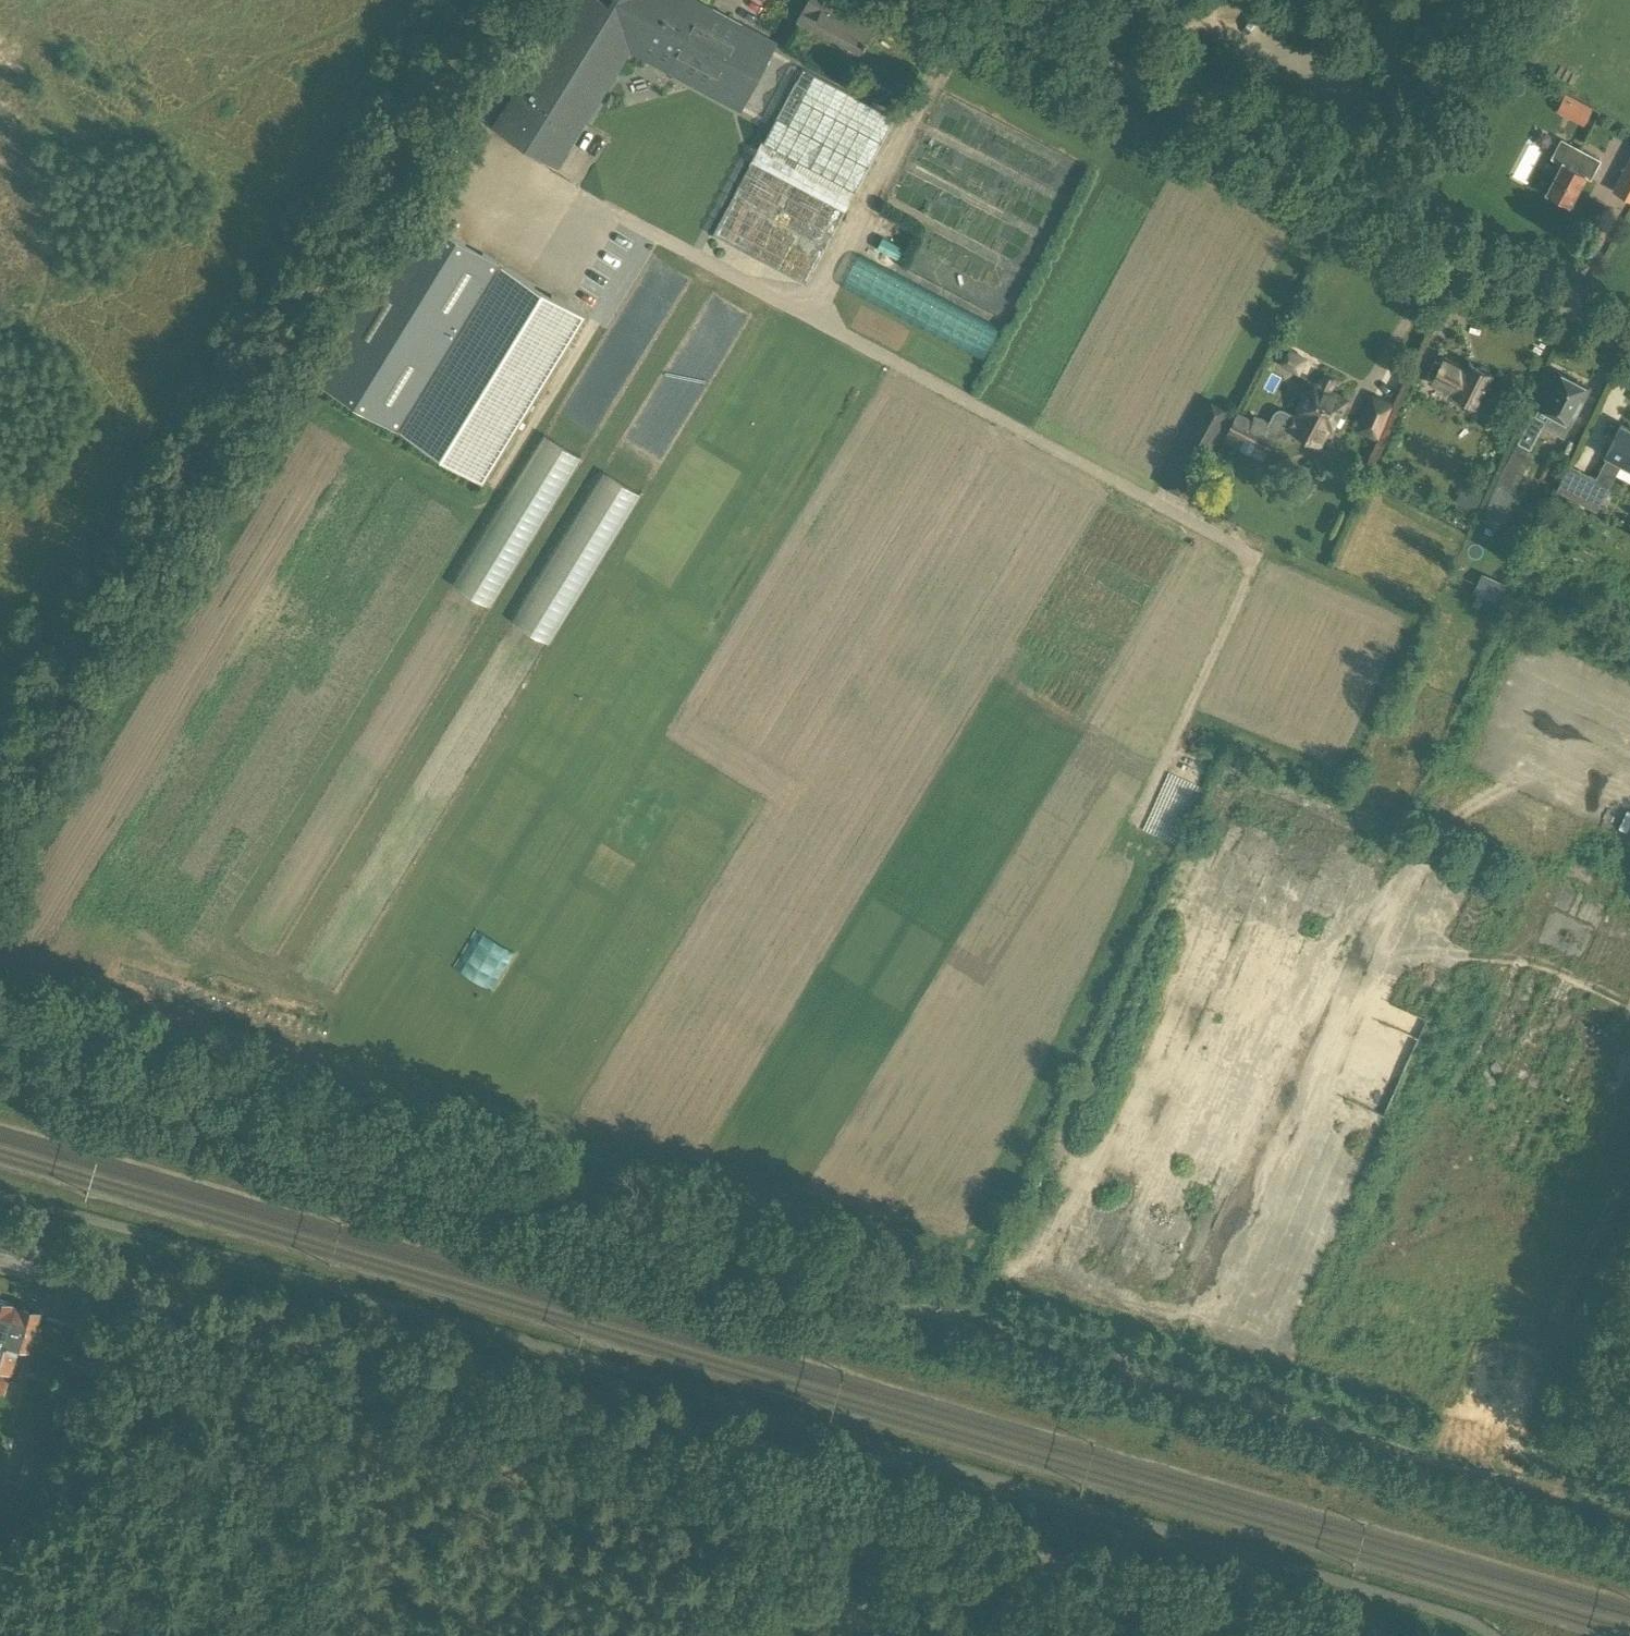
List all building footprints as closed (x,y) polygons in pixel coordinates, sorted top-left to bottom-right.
[(497,129),(493,126),(492,127),(559,168),(559,167),(555,164),(574,133),(571,131),(580,116),(583,118),(629,44),(637,49),(635,54),(636,54),(638,50),(670,67),(667,71),(668,72),(671,67),(678,71),(676,76),(677,76),(679,72),(710,88),(708,93),(709,94),(711,89),(743,106),(740,110),(741,111),(754,88),(752,87),(764,64),(766,65),(778,42),(777,42),(775,46),(743,30),(746,25),(745,24),(742,29),(711,12),(713,7),(712,7),(710,12),(703,8),(705,3),(704,3),(702,7),(688,0),(577,0),(497,129)] [(860,52),(872,31),(866,28),(874,13),(857,5),(847,0),(807,0),(800,14),(814,22),(811,27),(860,52)] [(1516,63),(1510,59),(1506,65),(1512,69),(1516,63)] [(763,143),(762,142),(713,235),(806,284),(855,192),(895,117),(804,68),(763,143)] [(1585,124),(1594,108),(1566,93),(1558,109),(1585,124)] [(1547,192),(1570,205),(1585,177),(1592,180),(1602,161),(1562,140),(1552,159),(1561,164),(1547,192)] [(1614,190),(1629,198),(1629,160),(1614,190)] [(316,381),(483,483),(585,315),(419,213),(316,381)] [(882,238),(876,250),(898,261),(905,249),(882,238)] [(1431,382),(1472,403),(1469,408),(1481,414),(1488,411),(1498,392),(1486,386),(1492,374),(1490,373),(1489,370),(1481,366),(1479,368),(1468,362),(1465,368),(1444,357),(1441,363),(1434,359),(1427,373),(1434,376),(1431,382)] [(1557,371),(1539,406),(1535,414),(1532,413),(1517,442),(1529,448),(1545,419),(1546,420),(1544,425),(1562,435),(1569,422),(1570,422),(1588,388),(1557,371)] [(1237,416),(1227,435),(1242,442),(1240,447),(1249,452),(1252,447),(1264,454),(1274,434),(1291,427),(1294,429),(1293,430),(1319,444),(1328,426),(1331,428),(1346,399),(1314,382),(1307,396),(1302,397),(1299,404),(1300,409),(1299,412),(1302,413),(1299,419),(1284,411),(1274,414),(1268,426),(1255,418),(1252,424),(1237,416)] [(1159,483),(1189,498),(1233,413),(1204,398),(1159,483)] [(1381,428),(1361,420),(1358,428),(1378,436),(1381,428)] [(1596,478),(1569,464),(1557,490),(1596,511),(1622,462),(1629,466),(1629,428),(1621,424),(1606,453),(1608,455),(1596,478)] [(547,428),(459,581),(496,602),(583,449),(547,428)] [(1512,453),(1505,469),(1521,477),(1529,461),(1512,453)] [(1374,461),(1369,472),(1377,476),(1382,465),(1374,461)] [(555,639),(645,488),(607,464),(516,615),(555,639)] [(1468,479),(1458,498),(1476,508),(1486,489),(1468,479)] [(1515,489),(1499,481),(1488,506),(1481,521),(1497,528),(1515,489)] [(1504,591),(1479,579),(1473,592),(1498,603),(1504,591)] [(1398,1067),(1417,1027),(1395,1017),(1389,1029),(1376,1023),(1355,1067),(1375,1076),(1378,1069),(1395,1078),(1400,1068),(1398,1067)] [(1440,1037),(1417,1027),(1398,1067),(1400,1068),(1415,1075),(1408,1091),(1427,1100),(1447,1056),(1434,1050),(1440,1037)] [(1301,1069),(1297,1079),(1310,1085),(1314,1075),(1301,1069)] [(1333,1084),(1328,1093),(1341,1099),(1346,1089),(1333,1084)] [(1354,1105),(1359,1095),(1346,1089),(1341,1099),(1354,1105)] [(1400,1127),(1413,1133),(1418,1123),(1405,1117),(1400,1127)] [(1431,1129),(1418,1123),(1413,1133),(1426,1139),(1431,1129)] [(1151,1208),(1142,1250),(1165,1255),(1174,1213),(1151,1208)] [(1141,1295),(1138,1306),(1152,1310),(1155,1299),(1141,1295)] [(16,1308),(12,1307),(13,1303),(0,1299),(0,1362),(16,1308)] [(1155,1299),(1152,1310),(1165,1313),(1168,1303),(1155,1299)] [(0,1362),(0,1392),(5,1393),(19,1345),(30,1348),(41,1311),(22,1306),(21,1309),(16,1308),(0,1362)] [(1252,1327),(1249,1338),(1263,1341),(1266,1331),(1252,1327)] [(1266,1331),(1263,1341),(1277,1345),(1280,1335),(1266,1331)] [(1436,1380),(1433,1390),(1447,1394),(1450,1384),(1436,1380)] [(1450,1384),(1447,1394),(1461,1398),(1464,1388),(1450,1384)] [(1480,1399),(1477,1410),(1491,1414),(1494,1403),(1480,1399)] [(1494,1403),(1491,1414),(1504,1418),(1507,1407),(1494,1403)]
